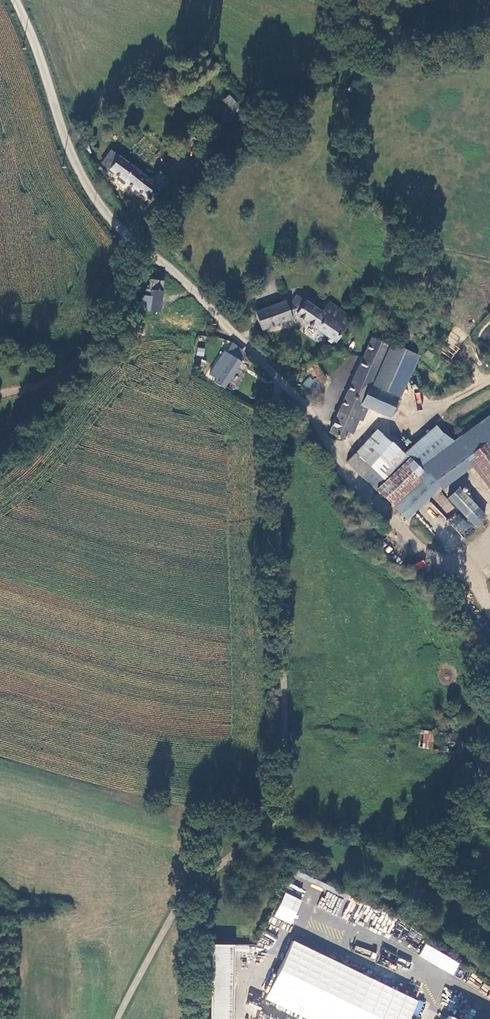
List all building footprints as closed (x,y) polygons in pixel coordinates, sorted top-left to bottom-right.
[(222,100),(233,112),(240,106),(229,94),(222,100)] [(152,182),(111,152),(102,164),(152,201),(162,189),(152,182)] [(160,171),(152,182),(162,189),(170,178),(160,171)] [(161,311),(164,281),(148,280),(148,288),(145,288),(144,296),(141,297),(141,310),(161,311)] [(336,341),(353,316),(330,303),(323,312),(298,295),(293,303),(301,310),(297,315),(336,341)] [(265,329),(293,319),(286,302),(257,313),(265,329)] [(377,330),(373,339),(390,346),(394,339),(377,330)] [(421,340),(407,331),(404,337),(417,345),(421,340)] [(373,339),(334,425),(331,433),(344,440),(347,433),(354,419),(360,422),(363,423),(371,408),(390,416),(398,399),(371,387),(378,371),(390,346),(373,339)] [(207,375),(223,386),(240,362),(223,351),(207,375)] [(314,362),(304,369),(310,378),(302,384),(311,394),(329,380),(314,362)] [(371,387),(398,399),(405,383),(378,371),(371,387)] [(347,433),(353,436),(360,422),(354,419),(347,433)] [(479,426),(453,445),(487,491),(489,489),(489,440),(479,426)] [(378,491),(393,504),(423,472),(377,430),(356,454),(386,482),(378,491)] [(356,454),(348,463),(378,491),(386,482),(356,454)] [(440,464),(431,474),(440,484),(450,473),(440,464)] [(423,472),(393,504),(408,518),(440,484),(431,474),(427,469),(423,472)] [(476,527),(488,515),(460,486),(447,498),(476,527)] [(447,521),(465,539),(475,528),(457,511),(447,521)] [(480,739),(481,730),(458,727),(457,736),(436,733),(422,731),(419,749),(463,755),(465,737),(480,739)] [(275,918),(294,924),(301,899),(283,893),(275,918)] [(424,1001),(292,942),(265,1001),(305,1018),(410,1018),(415,1009),(419,1011),(424,1001)] [(210,943),(209,1018),(232,1018),(232,985),(233,943),(210,943)]
